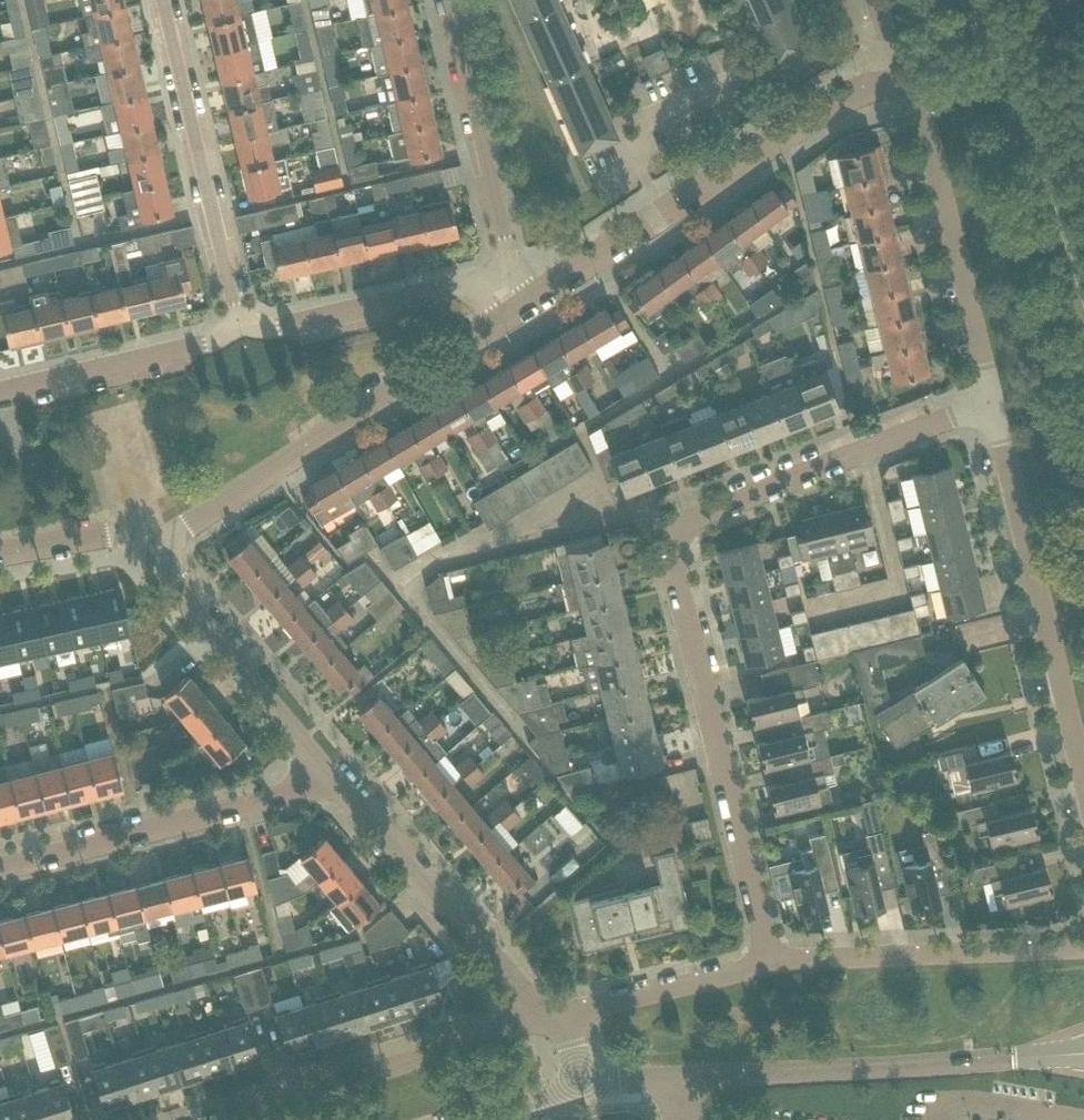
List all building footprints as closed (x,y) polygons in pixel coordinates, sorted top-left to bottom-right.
[(29,9),(33,27),(45,25),(49,24),(44,0),(27,0),(29,9)] [(94,14),(123,7),(122,0),(91,0),(94,14)] [(251,0),(237,0),(234,1),(234,0),(204,0),(209,21),(237,14),(250,11),(254,10),(251,0)] [(351,19),(366,15),(406,6),(404,0),(346,0),(351,19)] [(580,154),(618,137),(557,0),(512,0),(580,154)] [(776,59),(810,44),(790,0),(750,0),(776,59)] [(331,23),(327,5),(311,8),(315,27),(331,23)] [(25,35),(18,6),(7,9),(14,38),(25,35)] [(412,35),(406,6),(366,15),(373,44),(412,35)] [(130,36),(123,7),(94,14),(84,15),(87,30),(80,32),(83,47),(85,47),(130,36)] [(250,11),(237,14),(209,21),(215,50),(244,43),(257,40),(250,11)] [(306,29),(302,11),(291,14),(295,32),(306,29)] [(338,53),(331,23),(315,27),(322,57),(338,53)] [(50,43),(45,25),(33,27),(37,46),(40,57),(51,54),(52,54),(50,43)] [(310,47),(306,29),(295,32),(299,49),(310,47)] [(412,35),(373,44),(372,44),(379,73),(419,64),(412,35)] [(137,65),(130,36),(85,47),(88,60),(104,56),(108,72),(137,65)] [(257,40),(244,43),(215,50),(222,79),(264,69),(257,40)] [(660,47),(641,54),(649,75),(668,67),(660,47)] [(32,64),(28,48),(9,52),(13,68),(21,67),(32,64)] [(51,54),(40,57),(47,86),(67,81),(63,64),(53,67),(51,54)] [(27,95),(14,98),(17,109),(42,104),(39,92),(32,64),(21,67),(27,95)] [(341,82),(336,64),(325,67),(329,85),(341,82)] [(419,65),(419,64),(379,73),(386,102),(397,99),(426,93),(423,81),(427,80),(423,64),(419,65)] [(144,94),(137,65),(108,72),(94,75),(98,90),(101,104),(114,101),(144,94)] [(258,102),(254,85),(267,82),(264,69),(222,79),(229,108),(258,102)] [(320,87),(315,69),(297,73),(293,75),(297,92),(320,87)] [(67,81),(47,86),(53,115),(66,112),(74,110),(67,81)] [(345,101),(342,89),(341,82),(329,85),(333,104),(345,101)] [(324,105),(320,87),(297,92),(301,110),(324,105)] [(433,122),(426,93),(397,99),(386,102),(365,107),(366,112),(388,107),(394,131),(404,128),(433,122)] [(150,123),(144,94),(114,101),(101,104),(104,118),(118,115),(121,130),(150,123)] [(271,98),(258,102),(229,108),(236,137),(264,131),(277,127),(274,113),(275,113),(272,98),(271,98)] [(51,144),(42,104),(17,109),(20,124),(28,123),(34,148),(39,147),(51,144)] [(68,123),(66,112),(53,115),(56,126),(60,144),(72,141),(68,123)] [(350,122),(345,124),(338,125),(342,143),(354,140),(350,122)] [(439,152),(433,122),(404,128),(394,131),(387,133),(394,160),(411,156),(411,158),(439,152)] [(125,145),(108,150),(111,163),(128,159),(157,152),(150,123),(121,130),(125,145)] [(271,160),(268,145),(284,141),(281,127),(277,127),(264,131),(236,137),(242,166),(271,160)] [(333,145),(329,128),(311,132),(315,149),(333,145)] [(360,164),(354,140),(342,143),(351,182),(379,175),(375,161),(360,164)] [(72,141),(60,144),(67,173),(79,170),(72,141)] [(55,162),(51,144),(39,147),(43,165),(55,162)] [(880,144),(837,155),(844,184),(880,175),(887,173),(880,144)] [(342,184),(333,145),(315,149),(319,168),(310,170),(315,190),(342,184)] [(164,181),(157,152),(128,159),(135,188),(164,181)] [(10,185),(3,155),(0,156),(0,187),(10,185)] [(284,157),(271,160),(242,166),(249,196),(291,186),(284,157)] [(815,190),(808,162),(796,171),(801,193),(815,190)] [(442,181),(440,168),(411,175),(413,187),(442,181)] [(82,187),(98,184),(99,184),(96,173),(80,176),(81,181),(69,183),(77,215),(88,212),(82,187)] [(413,187),(411,175),(382,181),(384,194),(413,187)] [(886,203),(880,175),(844,184),(851,211),(886,203)] [(171,211),(164,181),(135,188),(122,191),(127,213),(117,215),(120,229),(156,221),(155,215),(171,211)] [(390,218),(384,194),(382,181),(371,184),(376,207),(374,208),(376,217),(360,221),(368,253),(397,247),(390,218)] [(101,196),(98,184),(82,187),(88,212),(104,208),(101,196)] [(48,188),(53,205),(53,209),(65,206),(60,185),(48,188)] [(763,226),(796,201),(785,187),(776,194),(772,188),(748,205),(763,226)] [(819,210),(815,190),(801,193),(806,213),(819,210)] [(333,193),(323,195),(327,210),(337,208),(333,193)] [(323,195),(307,199),(310,211),(319,211),(327,210),(323,195)] [(455,233),(449,204),(447,199),(417,205),(419,211),(426,240),(455,233)] [(295,202),(253,211),(257,228),(299,218),(295,202)] [(893,231),(886,203),(851,211),(858,239),(893,231)] [(768,262),(749,235),(763,226),(748,205),(725,222),(739,242),(759,269),(768,262)] [(426,240),(419,211),(390,218),(397,247),(426,240)] [(368,253),(360,221),(358,212),(329,218),(332,232),(338,260),(368,253)] [(15,214),(2,217),(0,217),(0,249),(2,248),(9,246),(13,246),(15,257),(24,254),(22,243),(15,214)] [(332,232),(329,218),(315,222),(317,235),(303,238),(309,267),(338,260),(332,232)] [(829,246),(824,227),(822,228),(820,220),(808,222),(815,250),(829,246)] [(739,242),(725,222),(701,239),(716,259),(725,271),(739,261),(749,276),(759,269),(739,242)] [(74,243),(70,226),(48,232),(49,237),(51,248),(74,243)] [(177,245),(173,229),(138,237),(142,253),(177,245)] [(900,259),(893,231),(858,239),(865,267),(900,259)] [(309,267),(303,238),(274,245),(272,237),(259,240),(266,266),(277,263),(280,274),(309,267)] [(722,295),(703,269),(716,259),(701,239),(678,256),(693,276),(712,303),(722,295)] [(132,282),(125,251),(123,241),(109,244),(118,286),(125,314),(154,307),(147,279),(132,282)] [(102,258),(99,245),(80,250),(82,262),(102,258)] [(834,266),(829,246),(815,250),(819,269),(834,266)] [(82,262),(80,250),(63,254),(66,266),(82,262)] [(693,276),(678,256),(655,273),(670,293),(683,283),(702,310),(712,303),(693,276)] [(177,273),(185,272),(182,257),(161,262),(165,275),(147,279),(154,307),(184,300),(180,286),(177,273)] [(815,281),(810,259),(794,270),(805,286),(815,281)] [(907,287),(900,259),(865,267),(871,295),(907,287)] [(41,272),(38,260),(21,264),(25,276),(41,272)] [(21,264),(0,269),(0,286),(26,280),(25,276),(21,264)] [(188,284),(185,272),(177,273),(180,286),(188,284)] [(676,301),(670,293),(655,273),(631,290),(636,296),(626,303),(643,325),(676,301)] [(842,302),(838,284),(824,287),(828,305),(842,302)] [(125,314),(118,286),(90,293),(96,321),(125,314)] [(914,315),(907,287),(871,295),(878,323),(914,315)] [(787,306),(768,317),(774,326),(773,326),(775,332),(823,311),(820,300),(817,289),(817,288),(787,306)] [(48,291),(29,295),(32,306),(40,341),(69,334),(61,299),(50,302),(48,291)] [(96,321),(90,293),(61,299),(69,334),(98,328),(96,321)] [(32,306),(16,310),(14,299),(0,302),(0,317),(3,316),(10,348),(40,341),(32,306)] [(847,321),(842,302),(828,305),(832,324),(847,321)] [(632,330),(628,324),(619,308),(609,314),(605,307),(580,323),(593,345),(618,329),(622,336),(632,330)] [(914,315),(878,323),(882,339),(885,351),(920,343),(914,315)] [(773,326),(774,326),(768,317),(751,328),(756,337),(773,326)] [(555,337),(568,359),(593,345),(580,323),(555,337)] [(698,332),(673,347),(683,363),(707,348),(698,332)] [(568,359),(555,337),(530,352),(549,383),(551,387),(566,378),(590,417),(599,412),(584,386),(574,369),(568,359)] [(838,343),(842,363),(857,359),(853,340),(838,343)] [(740,341),(721,352),(726,361),(745,350),(740,341)] [(927,371),(920,343),(885,351),(892,380),(927,371)] [(545,410),(535,395),(534,392),(549,383),(530,352),(506,367),(519,389),(526,400),(535,416),(550,441),(562,433),(547,409),(545,410)] [(710,371),(726,361),(721,352),(705,362),(710,371)] [(647,355),(612,376),(623,396),(638,387),(659,374),(653,364),(647,355)] [(817,357),(791,368),(795,380),(810,420),(837,409),(837,408),(846,404),(840,383),(836,364),(822,370),(817,357)] [(862,379),(857,359),(842,363),(846,382),(862,379)] [(584,363),(574,369),(584,386),(595,380),(585,364),(584,363)] [(795,380),(791,368),(790,366),(763,377),(768,391),(784,430),(810,420),(795,380)] [(519,389),(506,367),(481,382),(494,404),(519,389)] [(690,372),(673,382),(678,391),(695,380),(690,372)] [(508,459),(485,419),(499,411),(494,404),(481,382),(457,396),(470,418),(477,430),(498,465),(508,459)] [(660,402),(678,391),(673,382),(655,393),(660,402)] [(784,430),(768,391),(742,401),(757,441),(784,430)] [(470,418),(457,396),(432,411),(445,433),(470,418)] [(535,416),(526,400),(516,406),(525,422),(535,416)] [(757,441),(742,401),(716,412),(731,451),(757,441)] [(640,402),(623,412),(628,421),(645,410),(640,402)] [(731,451),(716,412),(712,404),(686,414),(689,422),(705,461),(731,451)] [(407,426),(421,448),(445,433),(432,411),(407,426)] [(610,432),(628,421),(623,412),(605,423),(610,432)] [(705,461),(689,422),(663,433),(678,472),(705,461)] [(421,448),(407,426),(383,441),(396,463),(411,454),(418,466),(427,481),(437,475),(428,460),(421,448)] [(498,465),(477,430),(468,436),(489,470),(498,465)] [(678,472),(663,433),(636,443),(652,482),(678,472)] [(398,498),(381,471),(396,463),(383,441),(358,455),(387,504),(398,498)] [(576,441),(565,448),(581,474),(592,467),(576,441)] [(652,482),(636,443),(610,453),(608,448),(595,453),(606,481),(618,476),(625,493),(652,482)] [(581,474),(565,448),(553,454),(569,481),(581,474)] [(438,453),(428,460),(437,475),(447,468),(438,453)] [(569,481),(553,454),(542,461),(558,488),(569,481)] [(358,455),(334,470),(347,492),(354,504),(369,496),(377,510),(387,504),(358,455)] [(558,488),(542,461),(530,468),(546,495),(558,488)] [(950,466),(912,475),(919,504),(957,494),(950,466)] [(546,495),(530,468),(519,475),(535,502),(546,495)] [(354,504),(347,492),(334,470),(308,485),(312,492),(302,497),(312,513),(314,512),(321,524),(354,504)] [(535,502),(519,475),(508,482),(524,508),(535,502)] [(524,508),(508,482),(497,488),(513,515),(524,508)] [(513,515),(497,488),(485,495),(501,522),(513,515)] [(963,522),(957,494),(919,504),(926,531),(963,522)] [(501,522),(485,495),(473,503),(489,529),(501,522)] [(901,497),(887,501),(893,521),(906,518),(901,497)] [(289,504),(277,512),(288,527),(299,519),(289,504)] [(860,505),(829,512),(838,550),(847,587),(860,584),(851,550),(866,546),(865,543),(873,541),(868,520),(864,521),(860,505)] [(801,536),(797,537),(802,559),(811,556),(812,560),(816,559),(826,556),(831,576),(834,590),(847,587),(838,550),(829,512),(797,520),(801,536)] [(970,550),(963,522),(926,531),(933,559),(970,550)] [(348,562),(359,554),(377,543),(364,523),(348,533),(351,538),(335,548),(348,562)] [(266,562),(254,548),(240,531),(226,542),(233,551),(227,556),(246,579),(266,562)] [(417,556),(411,544),(404,533),(380,546),(393,569),(417,556)] [(602,542),(600,534),(554,545),(563,582),(614,569),(607,541),(602,542)] [(910,535),(896,539),(899,550),(913,547),(910,535)] [(308,565),(327,549),(319,540),(288,567),(295,575),(308,565)] [(718,551),(725,580),(763,571),(756,542),(718,551)] [(977,578),(970,550),(933,559),(939,587),(977,578)] [(791,553),(776,556),(778,567),(793,564),(791,553)] [(380,579),(364,561),(342,573),(361,595),(380,579)] [(285,584),(266,562),(246,579),(265,601),(285,584)] [(917,563),(903,567),(905,578),(920,574),(917,563)] [(303,585),(316,574),(308,565),(295,575),(303,585)] [(621,597),(614,569),(563,582),(561,582),(568,610),(580,607),(621,597)] [(769,599),(763,571),(725,580),(732,608),(769,599)] [(449,576),(443,577),(443,574),(426,587),(433,615),(464,608),(460,595),(454,596),(449,576)] [(984,607),(977,578),(939,587),(946,616),(984,607)] [(399,601),(380,579),(361,595),(364,593),(372,601),(365,606),(377,619),(399,601)] [(786,596),(800,593),(801,592),(798,581),(783,584),(786,596)] [(828,581),(813,585),(816,595),(830,591),(828,581)] [(303,606),(285,584),(265,601),(283,623),(303,606)] [(120,587),(91,593),(102,641),(130,634),(120,587)] [(924,591),(909,595),(912,606),(927,602),(924,591)] [(102,640),(91,593),(63,599),(74,646),(102,640)] [(628,625),(621,597),(580,607),(587,635),(628,625)] [(302,645),(345,608),(338,599),(324,611),(314,598),(303,606),(283,623),(302,645)] [(74,646),(63,599),(36,605),(46,653),(74,646)] [(776,627),(769,599),(732,608),(739,636),(776,627)] [(46,653),(36,605),(8,611),(18,659),(46,653)] [(467,607),(464,608),(433,615),(454,639),(474,634),(467,607)] [(913,607),(912,608),(900,611),(906,635),(919,632),(913,607)] [(353,618),(345,608),(302,645),(320,667),(340,650),(346,645),(336,632),(353,618)] [(805,609),(804,609),(790,612),(793,624),(808,620),(805,609)] [(8,611),(0,613),(0,663),(18,659),(8,611)] [(906,635),(900,611),(887,614),(893,638),(906,635)] [(893,638),(887,614),(874,617),(880,642),(893,638)] [(880,642),(874,617),(861,620),(867,645),(880,642)] [(867,645),(861,620),(848,623),(854,648),(867,645)] [(854,648),(848,623),(835,626),(841,651),(851,649),(854,648)] [(628,625),(587,635),(569,639),(572,652),(574,651),(577,666),(581,665),(634,652),(628,625)] [(841,651),(835,626),(822,629),(828,654),(841,651)] [(783,655),(776,627),(739,636),(746,665),(783,655)] [(828,654),(822,629),(809,632),(812,645),(815,657),(828,654)] [(486,631),(474,634),(454,639),(474,663),(492,659),(486,631)] [(854,648),(851,649),(864,701),(873,715),(874,715),(894,746),(935,720),(936,722),(983,692),(961,657),(914,686),(914,687),(913,688),(889,704),(880,666),(924,652),(919,632),(906,635),(893,638),(880,642),(867,645),(854,648)] [(456,667),(431,637),(420,645),(446,676),(455,668),(456,667)] [(815,657),(812,645),(802,647),(805,662),(812,660),(816,659),(815,657)] [(364,664),(357,670),(340,650),(320,667),(339,689),(345,685),(352,693),(374,675),(364,664)] [(641,680),(634,652),(581,665),(588,693),(599,690),(641,680)] [(507,655),(492,659),(474,663),(495,687),(514,683),(507,655)] [(817,682),(814,667),(812,660),(805,662),(789,666),(767,671),(772,693),(746,699),(753,727),(794,718),(799,716),(795,700),(804,698),(801,685),(817,682)] [(121,668),(108,671),(109,680),(110,680),(123,677),(121,668)] [(473,689),(455,668),(446,676),(464,697),(463,698),(464,698),(472,691),(473,689)] [(93,674),(80,677),(82,686),(95,683),(93,674)] [(207,697),(188,675),(164,695),(183,718),(207,697)] [(80,677),(67,680),(69,689),(82,686),(80,677)] [(545,683),(536,686),(533,677),(527,679),(514,683),(495,687),(516,712),(536,707),(551,702),(545,683)] [(648,707),(641,680),(599,690),(606,717),(648,707)] [(131,699),(147,696),(144,682),(112,689),(115,703),(131,699)] [(396,718),(370,686),(356,698),(364,707),(358,712),(377,734),(396,718)] [(38,687),(25,690),(27,698),(40,695),(38,687)] [(25,690),(11,693),(13,701),(27,698),(25,690)] [(92,705),(89,693),(72,697),(75,709),(92,705)] [(75,709),(72,697),(55,701),(57,713),(75,709)] [(225,719),(207,697),(183,718),(201,739),(225,719)] [(134,712),(131,699),(115,703),(118,716),(134,712)] [(562,699),(551,702),(536,707),(516,712),(536,735),(534,736),(560,730),(557,721),(566,719),(562,699)] [(37,705),(19,709),(22,723),(40,719),(37,705)] [(655,735),(648,707),(606,717),(613,745),(655,735)] [(22,723),(19,709),(2,712),(5,727),(22,723)] [(415,740),(440,719),(432,710),(419,721),(416,718),(405,727),(396,718),(377,734),(395,756),(415,740)] [(827,710),(799,716),(794,718),(797,733),(757,742),(763,771),(806,761),(811,760),(807,743),(816,741),(814,729),(831,725),(827,710)] [(244,741),(225,719),(201,739),(220,762),(244,741)] [(415,740),(395,756),(404,766),(401,769),(410,779),(413,777),(414,778),(433,762),(443,754),(442,753),(446,751),(436,739),(448,729),(440,719),(415,740)] [(568,756),(560,730),(534,736),(527,743),(545,764),(568,756)] [(661,763),(655,735),(613,745),(601,748),(604,763),(617,760),(620,773),(661,763)] [(162,776),(156,755),(153,745),(140,749),(149,780),(162,776)] [(966,746),(945,751),(934,754),(938,771),(947,768),(954,794),(970,790),(971,792),(987,789),(987,786),(1017,779),(1010,751),(970,761),(966,746)] [(149,780),(140,749),(127,752),(135,784),(149,780)] [(122,787),(117,766),(113,751),(86,758),(96,794),(122,787)] [(461,775),(476,763),(467,753),(453,765),(461,775)] [(830,755),(811,760),(806,761),(809,776),(767,786),(774,813),(804,806),(804,808),(822,804),(818,787),(827,785),(824,773),(833,770),(830,755)] [(572,770),(568,756),(545,764),(571,795),(594,789),(589,766),(572,770)] [(96,794),(86,758),(61,765),(70,801),(96,794)] [(452,784),(443,773),(433,762),(414,778),(432,800),(452,784)] [(485,774),(476,763),(461,775),(471,786),(485,774)] [(70,801),(61,765),(35,771),(44,808),(70,801)] [(44,808),(35,771),(10,778),(19,814),(44,808)] [(10,778),(0,780),(0,819),(19,814),(10,778)] [(470,806),(452,784),(432,800),(451,822),(470,806)] [(498,819),(512,808),(505,799),(491,810),(498,819)] [(987,802),(965,808),(954,811),(958,828),(975,823),(978,835),(987,833),(991,849),(1008,845),(1007,843),(1037,836),(1030,808),(990,818),(987,802)] [(565,803),(552,815),(570,834),(583,823),(565,803)] [(489,828),(470,806),(451,822),(469,844),(489,828)] [(521,818),(512,808),(498,819),(507,829),(521,818)] [(697,818),(685,819),(687,837),(710,835),(708,811),(697,812),(697,818)] [(894,884),(889,863),(878,820),(865,823),(867,834),(864,834),(869,852),(857,854),(859,864),(842,868),(846,884),(848,883),(855,913),(883,907),(879,888),(894,884)] [(507,850),(489,828),(469,844),(487,866),(507,850)] [(930,864),(945,860),(937,828),(921,832),(923,840),(894,847),(898,865),(902,882),(905,881),(912,911),(940,904),(930,864)] [(802,866),(770,874),(776,896),(778,896),(793,892),(794,895),(799,916),(804,914),(804,915),(805,915),(809,914),(809,913),(827,909),(822,891),(820,883),(836,880),(835,878),(824,833),(808,837),(810,846),(798,849),(800,856),(802,866)] [(318,879),(342,859),(324,836),(299,857),(310,870),(295,883),(284,887),(280,871),(266,875),(271,893),(274,904),(302,893),(318,879)] [(261,853),(266,874),(266,875),(280,871),(274,849),(261,853)] [(673,849),(652,855),(659,883),(624,891),(623,887),(569,900),(579,944),(599,939),(601,947),(621,942),(617,926),(632,923),(633,927),(668,919),(671,930),(691,925),(673,849)] [(533,881),(507,850),(487,866),(506,889),(512,884),(519,893),(533,881)] [(248,856),(219,863),(227,894),(256,887),(248,856)] [(990,881),(993,892),(1002,890),(1006,907),(1022,903),(1022,901),(1051,894),(1045,866),(1013,874),(1009,858),(969,868),(973,885),(990,881)] [(361,881),(342,859),(318,879),(337,901),(361,881)] [(227,894),(219,863),(191,870),(199,901),(227,894)] [(199,901),(191,870),(163,878),(171,908),(191,903),(193,913),(202,911),(199,901)] [(171,908),(163,878),(136,885),(144,916),(147,927),(166,923),(165,919),(173,917),(171,908)] [(337,901),(329,908),(348,930),(350,928),(363,917),(380,903),(361,881),(337,901)] [(144,916),(136,885),(108,892),(116,923),(118,933),(134,929),(137,941),(150,938),(147,927),(144,916)] [(116,923),(108,892),(80,899),(88,930),(106,925),(108,936),(118,933),(116,923)] [(88,930),(80,899),(52,906),(60,937),(88,930)] [(60,937),(52,906),(24,914),(32,944),(60,937)] [(409,931),(390,909),(373,923),(392,945),(409,931)] [(290,912),(276,916),(281,933),(293,930),(294,929),(290,912)] [(24,914),(0,920),(0,934),(5,951),(32,944),(24,914)] [(295,930),(294,929),(293,930),(281,933),(286,950),(313,943),(307,922),(295,930)] [(392,945),(373,923),(363,931),(367,950),(391,946),(392,945)] [(0,934),(0,969),(9,967),(5,951),(0,934)] [(360,938),(338,944),(341,956),(363,950),(360,938)] [(259,944),(242,948),(245,961),(262,957),(259,944)] [(341,956),(338,944),(319,950),(322,961),(341,956)] [(245,961),(242,948),(225,953),(229,966),(245,961)] [(312,963),(309,952),(287,958),(290,969),(312,963)] [(207,972),(203,959),(186,964),(189,977),(207,972)] [(428,961),(416,965),(417,969),(404,973),(416,1011),(442,1003),(428,961)] [(189,977),(186,964),(169,968),(173,982),(189,977)] [(135,992),(131,979),(128,966),(110,971),(118,997),(135,992)] [(262,966),(247,970),(259,1007),(273,1003),(262,966)] [(259,1007),(247,970),(233,975),(244,1012),(259,1007)] [(416,1011),(404,973),(390,978),(389,974),(377,978),(390,1019),(416,1011)] [(152,987),(148,974),(131,979),(135,992),(152,987)] [(390,1019),(377,978),(365,981),(366,985),(353,989),(365,1027),(390,1019)] [(206,981),(185,987),(188,999),(209,993),(206,981)] [(175,989),(154,995),(157,1007),(178,1001),(175,989)] [(365,1027),(353,989),(339,994),(338,990),(326,994),(339,1035),(365,1027)] [(96,1003),(92,990),(75,995),(79,1008),(96,1003)] [(339,1035),(326,994),(314,997),(316,1001),(302,1005),(314,1043),(339,1035)] [(79,1008),(75,995),(59,999),(63,1012),(79,1008)] [(157,1007),(154,995),(134,1001),(137,1013),(157,1007)] [(20,1010),(4,1014),(1,1003),(0,1003),(0,1030),(23,1023),(20,1010)] [(123,1004),(103,1009),(106,1021),(127,1015),(123,1004)] [(37,1005),(22,1009),(20,1010),(23,1023),(41,1019),(37,1005)] [(314,1043),(302,1005),(289,1010),(287,1006),(275,1010),(288,1051),(314,1043)] [(257,1057),(251,1036),(244,1016),(232,1020),(233,1024),(220,1028),(232,1066),(257,1057)] [(90,1055),(78,1017),(63,1021),(75,1060),(90,1055)] [(70,1062),(57,1023),(43,1028),(55,1066),(70,1062)] [(232,1066),(220,1028),(206,1032),(205,1029),(193,1032),(206,1074),(232,1066)] [(206,1074),(193,1032),(181,1036),(182,1040),(169,1044),(181,1082),(206,1074)] [(0,1050),(21,1044),(18,1033),(0,1038),(0,1049),(0,1050)] [(181,1082),(169,1044),(155,1049),(154,1045),(142,1048),(155,1090),(181,1082)] [(155,1090),(142,1048),(130,1052),(132,1056),(118,1060),(130,1098),(155,1090)] [(130,1098),(118,1060),(105,1065),(103,1061),(91,1065),(104,1106),(130,1098)] [(66,1098),(60,1078),(47,1082),(49,1086),(35,1090),(45,1119),(71,1119),(73,1119),(66,1098)] [(35,1090),(22,1094),(20,1091),(9,1094),(17,1119),(45,1119),(35,1090)] [(9,1094),(0,1097),(0,1119),(17,1119),(9,1094)]
